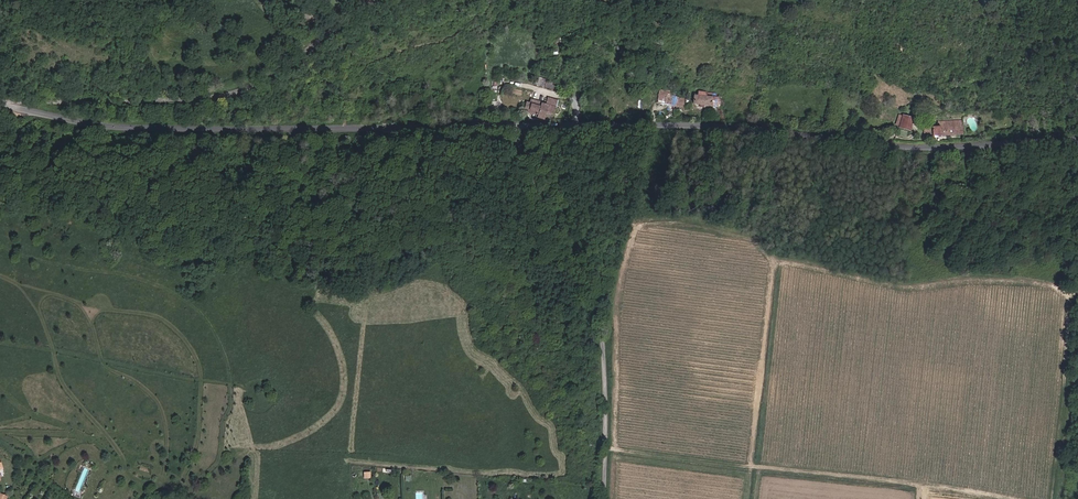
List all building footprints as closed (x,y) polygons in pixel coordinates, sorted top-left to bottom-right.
[(549,43),(555,45),(558,33),(553,32),(549,43)] [(555,84),(541,80),(539,87),(553,91),(555,84)] [(670,95),(671,90),(659,88),(657,103),(683,107),(684,97),(670,95)] [(716,93),(696,91),(696,94),(691,94),(691,103),(717,105),(718,96),(716,96),(716,93)] [(538,112),(540,103),(530,100),(526,112),(534,114),(533,118),(542,120),(544,114),(538,112)] [(538,112),(544,114),(552,116),(554,112),(557,113),(558,108),(540,103),(538,112)] [(902,116),(900,126),(911,129),(913,118),(902,116)] [(963,135),(963,120),(940,121),(940,117),(933,118),(934,122),(930,122),(930,127),(925,127),(925,137),(963,135)]
